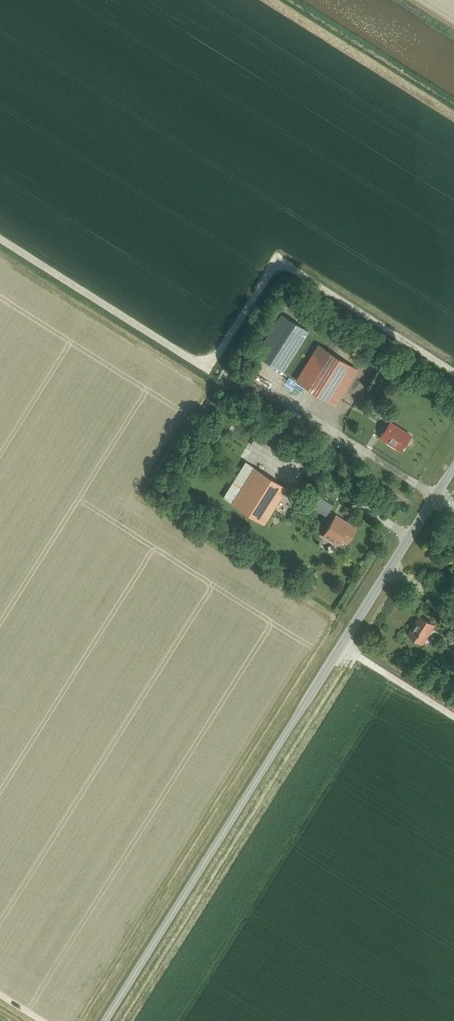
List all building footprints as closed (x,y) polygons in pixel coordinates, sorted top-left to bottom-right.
[(282,372),(308,331),(281,313),(255,354),(282,372)] [(318,345),(311,356),(296,380),(335,405),(357,370),(318,345)] [(215,369),(213,375),(221,378),(223,373),(215,369)] [(400,451),(410,435),(389,422),(379,438),(400,451)] [(251,449),(255,439),(245,435),(240,445),(251,449)] [(245,463),(222,498),(264,524),(286,488),(245,463)] [(334,502),(321,494),(314,506),(320,510),(322,508),(328,512),(334,502)] [(345,543),(355,527),(354,528),(336,516),(336,515),(323,536),(335,544),(339,538),(345,542),(345,543)] [(423,644),(435,625),(419,615),(407,634),(423,644)]
